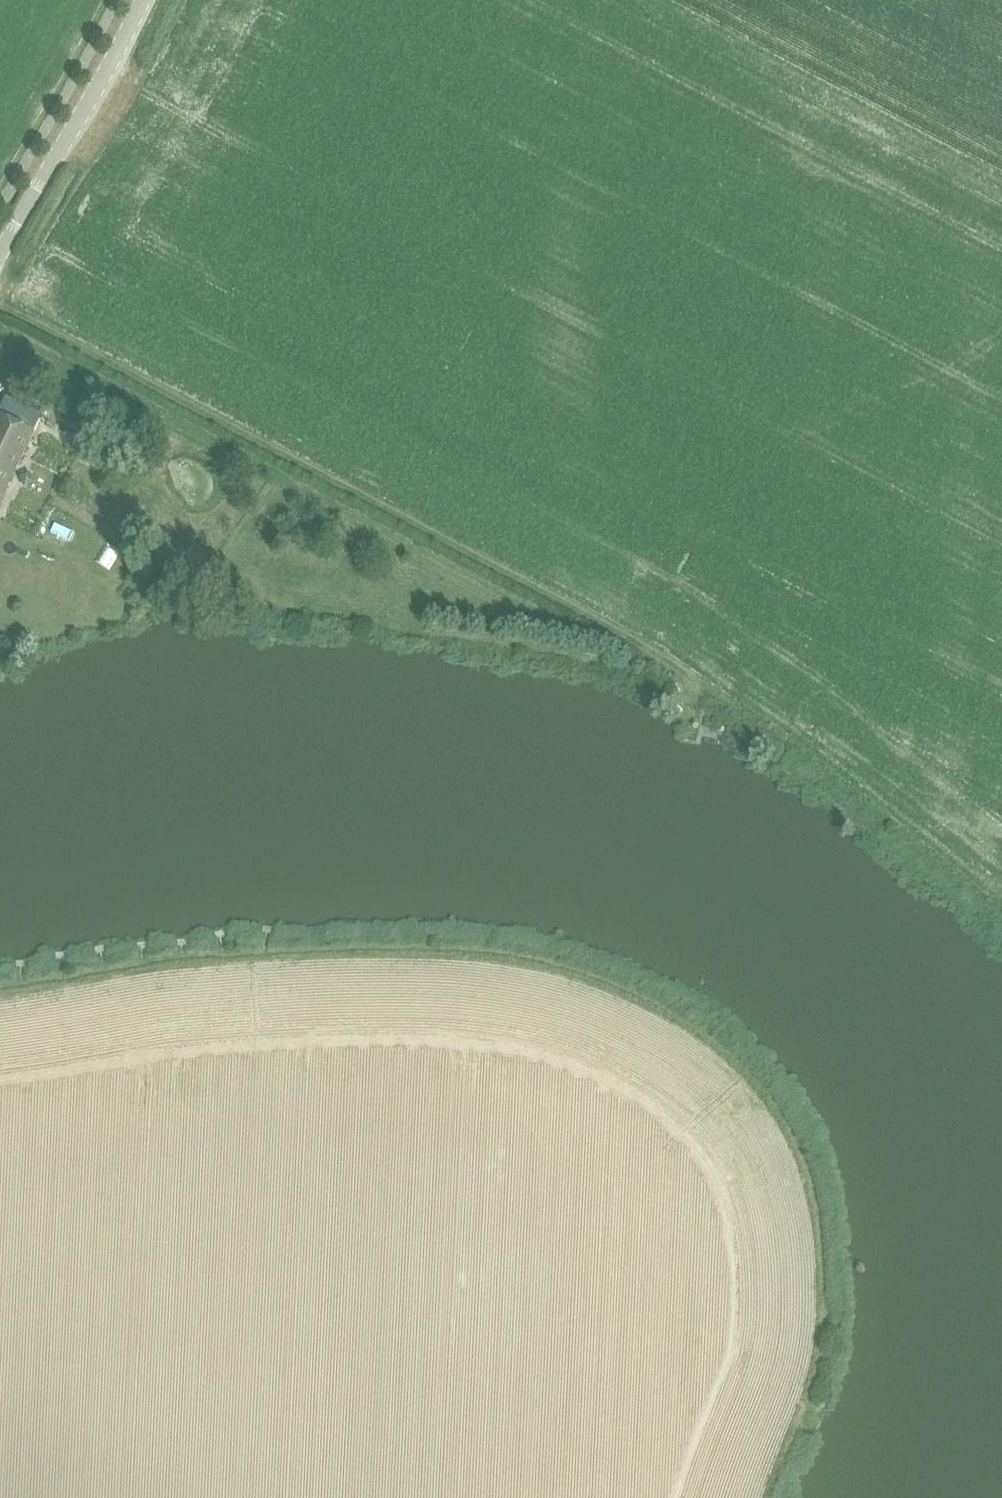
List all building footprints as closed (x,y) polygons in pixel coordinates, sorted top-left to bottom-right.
[(34,432),(43,415),(5,397),(0,407),(0,503),(34,432)] [(83,418),(78,427),(96,436),(101,427),(83,418)]
